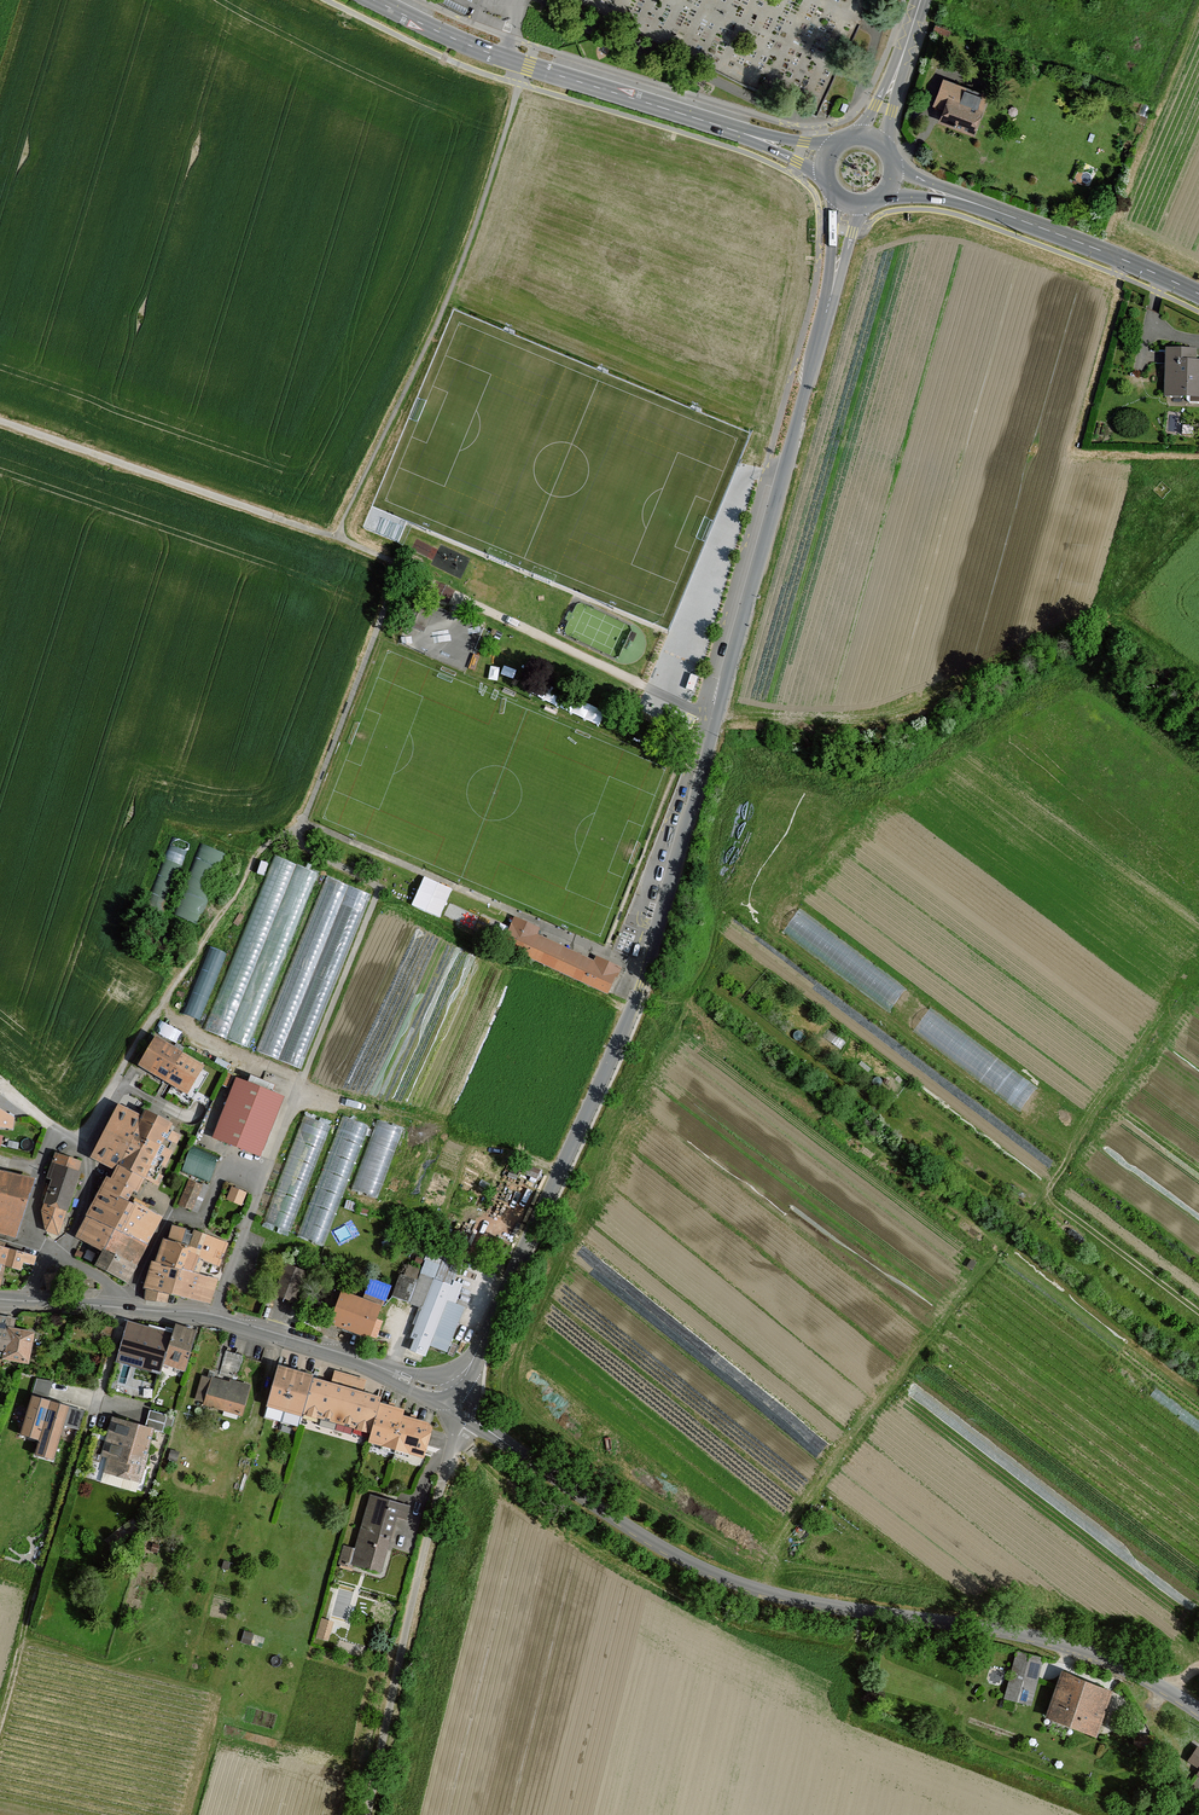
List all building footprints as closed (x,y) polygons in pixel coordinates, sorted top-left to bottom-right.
[(946,104),(941,118),(972,130),(985,95),(944,80),(936,101),(946,104)] [(1163,398),(1198,399),(1198,361),(1197,361),(1197,349),(1165,349),(1163,398)] [(165,913),(190,844),(172,837),(147,905),(165,913)] [(226,854),(201,843),(172,913),(197,925),(226,854)] [(296,864),(275,855),(205,1030),(226,1038),(296,864)] [(318,874),(296,864),(226,1038),(248,1048),(318,874)] [(327,877),(256,1050),(278,1059),(348,885),(327,877)] [(370,894),(348,885),(278,1059),(299,1069),(370,894)] [(502,947),(610,995),(622,968),(596,956),(594,961),(538,935),(541,929),(515,918),(502,947)] [(211,947),(183,1013),(199,1020),(227,952),(211,947)] [(158,1030),(179,1040),(184,1030),(163,1019),(158,1030)] [(155,1036),(137,1066),(183,1093),(201,1064),(199,1062),(201,1058),(184,1049),(182,1052),(155,1036)] [(237,1080),(215,1138),(216,1138),(261,1155),(283,1098),(272,1094),(275,1086),(251,1077),(248,1084),(237,1080)] [(13,1130),(16,1118),(0,1109),(0,1127),(13,1130)] [(143,1120),(119,1109),(92,1158),(117,1171),(119,1167),(143,1179),(157,1185),(172,1152),(159,1147),(163,1139),(177,1144),(180,1136),(171,1132),(170,1136),(166,1134),(170,1126),(146,1114),(143,1120)] [(304,1115),(264,1222),(289,1231),(331,1127),(304,1115)] [(368,1126),(342,1116),(297,1237),(324,1245),(368,1126)] [(403,1129),(377,1120),(351,1190),(377,1199),(403,1129)] [(212,1179),(221,1156),(193,1145),(183,1168),(212,1179)] [(83,1161),(55,1152),(52,1162),(80,1171),(83,1161)] [(52,1162),(47,1178),(52,1179),(44,1203),(67,1211),(69,1211),(82,1172),(80,1171),(52,1162)] [(88,1219),(78,1237),(102,1251),(133,1267),(159,1217),(134,1204),(133,1206),(127,1204),(133,1193),(136,1194),(143,1179),(119,1167),(117,1171),(111,1183),(107,1181),(88,1219)] [(15,1236),(33,1181),(0,1173),(0,1232),(15,1236)] [(189,1179),(177,1205),(197,1213),(208,1188),(189,1179)] [(233,1184),(228,1198),(245,1204),(250,1190),(233,1184)] [(44,1203),(42,1211),(46,1231),(59,1236),(67,1211),(44,1203)] [(190,1232),(172,1226),(167,1241),(201,1254),(207,1236),(195,1231),(194,1236),(189,1235),(190,1232)] [(198,1261),(219,1269),(227,1246),(214,1241),(214,1239),(207,1236),(201,1254),(199,1259),(198,1261)] [(167,1241),(163,1240),(155,1264),(179,1272),(193,1275),(198,1261),(199,1259),(201,1254),(167,1241)] [(493,1244),(491,1250),(505,1256),(508,1250),(493,1244)] [(0,1245),(0,1264),(6,1266),(11,1249),(0,1245)] [(6,1266),(22,1270),(24,1262),(34,1265),(37,1256),(11,1249),(6,1266)] [(102,1251),(94,1268),(125,1284),(133,1267),(102,1251)] [(151,1263),(143,1290),(172,1297),(207,1303),(215,1280),(193,1275),(179,1272),(155,1264),(151,1263)] [(287,1266),(276,1296),(294,1302),(305,1272),(287,1266)] [(61,1273),(46,1275),(48,1288),(63,1286),(61,1273)] [(372,1276),(367,1293),(389,1299),(394,1282),(372,1276)] [(415,1337),(411,1348),(424,1354),(428,1343),(445,1297),(454,1301),(461,1282),(452,1279),(450,1285),(433,1278),(420,1312),(411,1335),(415,1337)] [(342,1296),(331,1324),(371,1339),(381,1311),(342,1296)] [(445,1297),(428,1343),(446,1350),(451,1336),(464,1304),(454,1301),(445,1297)] [(3,1359),(29,1364),(35,1334),(14,1329),(15,1320),(0,1317),(0,1350),(4,1351),(3,1359)] [(175,1333),(128,1320),(118,1361),(124,1363),(161,1375),(165,1365),(175,1333)] [(198,1331),(177,1324),(175,1333),(165,1365),(185,1371),(198,1331)] [(280,1367),(276,1366),(266,1402),(302,1412),(302,1410),(310,1380),(312,1375),(280,1367)] [(315,1382),(310,1380),(302,1410),(372,1430),(379,1406),(380,1400),(328,1385),(315,1382)] [(214,1381),(208,1405),(242,1415),(250,1388),(233,1383),(232,1386),(218,1382),(214,1381)] [(35,1455),(55,1461),(66,1425),(78,1429),(83,1410),(33,1395),(21,1435),(40,1441),(35,1455)] [(369,1438),(423,1453),(430,1428),(400,1420),(403,1412),(379,1406),(372,1430),(369,1438)] [(151,1411),(146,1428),(156,1431),(170,1435),(175,1418),(151,1411)] [(108,1458),(104,1473),(142,1483),(156,1431),(146,1428),(113,1419),(101,1456),(108,1458)] [(356,1549),(351,1563),(379,1571),(395,1516),(404,1518),(408,1506),(371,1495),(356,1549)] [(356,1549),(353,1548),(345,1546),(339,1566),(350,1569),(351,1563),(356,1549)] [(321,1619),(317,1636),(327,1639),(332,1622),(321,1619)] [(1042,1658),(1017,1651),(1004,1695),(1028,1702),(1042,1658)] [(1108,1689),(1061,1671),(1045,1713),(1092,1731),(1108,1689)] [(1197,1748),(1190,1760),(1198,1766),(1198,1749),(1197,1748)]
